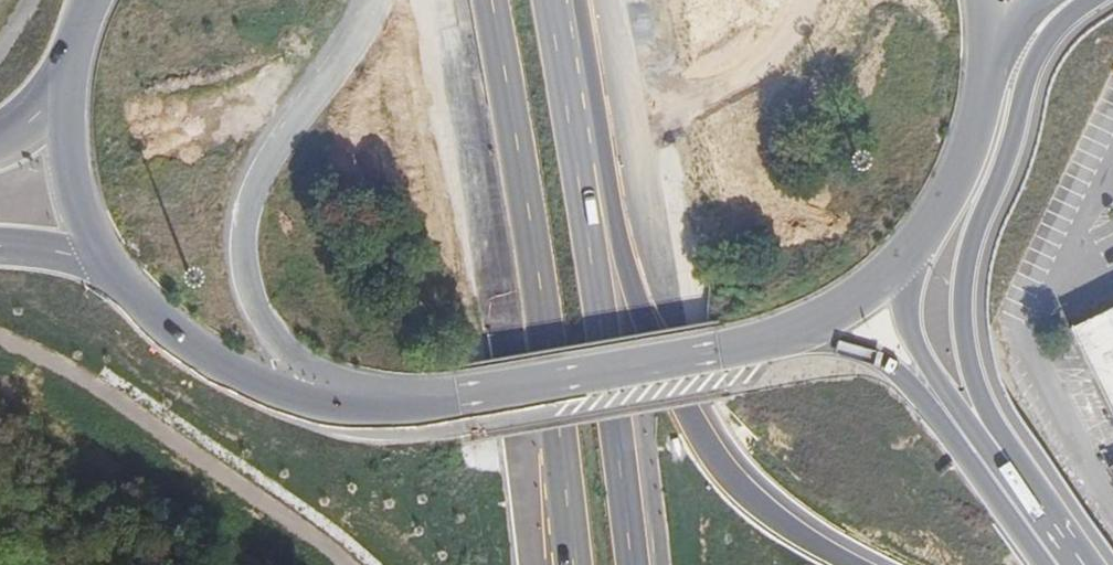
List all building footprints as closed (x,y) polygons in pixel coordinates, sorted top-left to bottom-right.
[(1071,327),(1086,358),(1112,412),(1112,306),(1071,327)]
